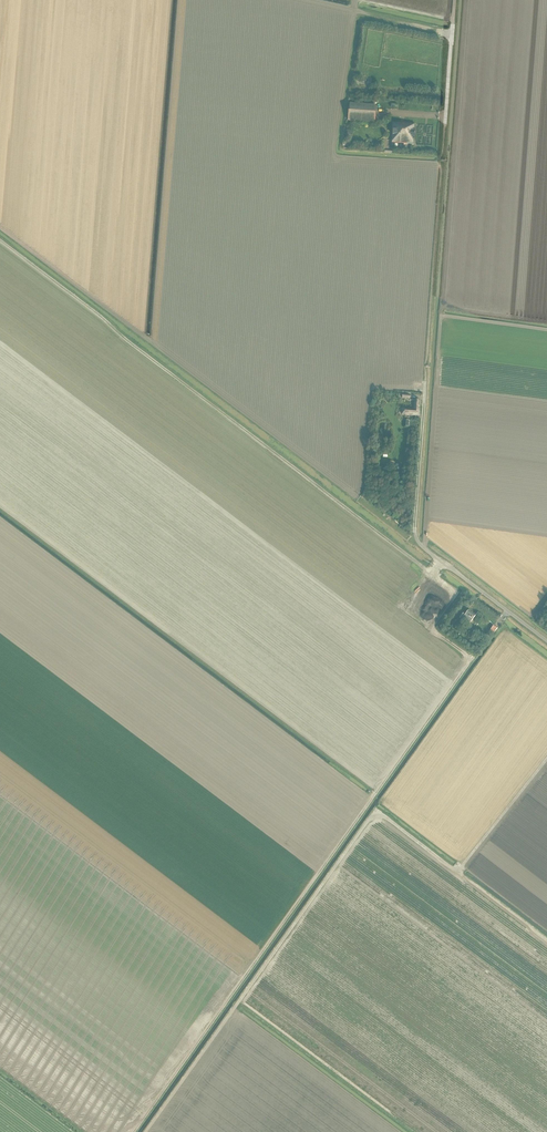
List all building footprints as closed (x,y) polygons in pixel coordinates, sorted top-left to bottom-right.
[(368,79),(354,78),(354,87),(367,88),(368,79)] [(349,104),(348,120),(374,122),(376,106),(349,104)] [(392,138),(392,143),(413,145),(415,124),(392,123),(391,138),(392,138)] [(415,416),(416,413),(419,413),(420,401),(414,400),(413,410),(402,409),(402,415),(415,416)] [(469,624),(475,616),(469,610),(465,614),(463,613),(459,618),(461,620),(463,619),(469,624)]
